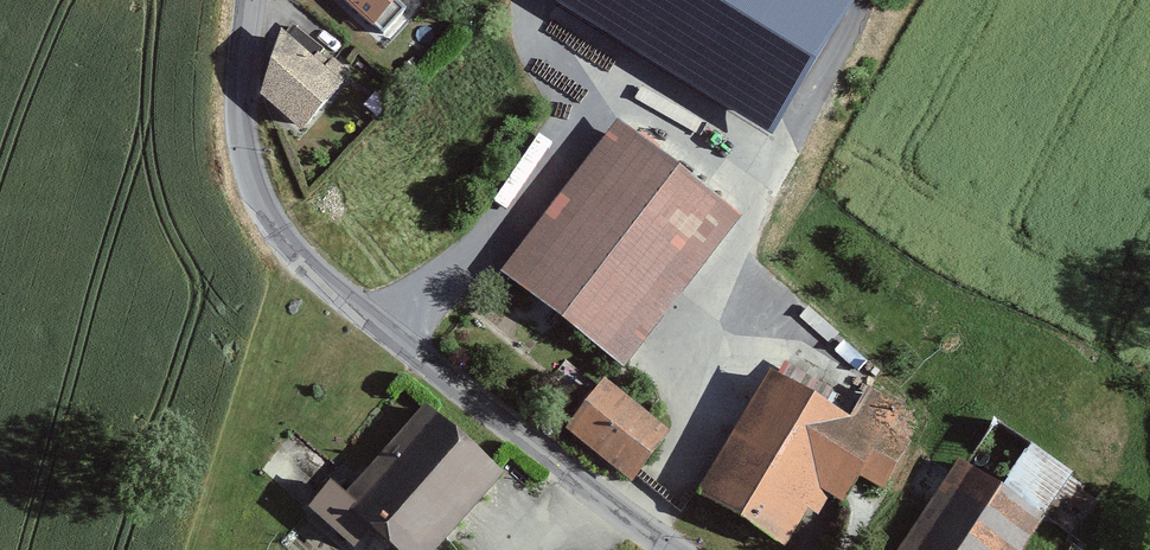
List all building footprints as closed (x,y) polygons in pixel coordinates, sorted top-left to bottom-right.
[(374,26),(376,24),(383,31),(404,7),(396,0),(344,0),(374,26)] [(772,134),(855,0),(554,0),(772,134)] [(301,130),(344,82),(282,30),(267,63),(261,93),(301,130)] [(739,221),(614,123),(495,272),(621,371),(739,221)] [(838,505),(856,477),(877,489),(906,441),(886,429),(899,409),(863,386),(844,416),(763,369),(690,493),(781,546),(803,509),(815,517),(827,498),(838,505)] [(558,429),(628,483),(669,432),(599,377),(558,429)] [(367,525),(396,549),(428,549),(497,472),(418,403),(338,494),(322,481),(299,508),(346,549),(367,525)] [(1072,475),(987,418),(898,549),(1021,549),(1072,475)]
